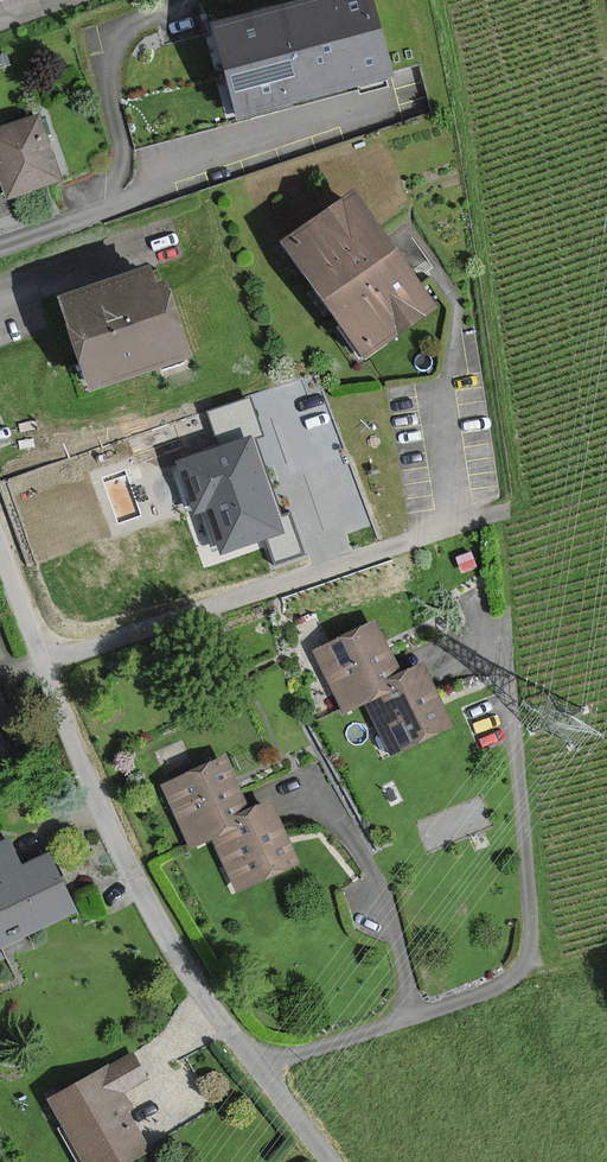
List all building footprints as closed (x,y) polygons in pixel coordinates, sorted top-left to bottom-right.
[(366,0),(305,0),(215,23),(239,116),(386,78),(366,0)] [(0,132),(0,163),(11,193),(59,176),(39,118),(0,132)] [(357,195),(286,244),(361,354),(433,305),(357,195)] [(64,299),(95,387),(193,353),(167,280),(157,284),(151,268),(64,299)] [(223,551),(281,532),(251,439),(179,462),(196,512),(210,508),(223,551)] [(314,649),(343,706),(359,698),(406,674),(377,617),(314,649)] [(422,665),(406,674),(359,698),(389,757),(453,725),(422,665)] [(0,683),(0,725),(15,718),(0,683)] [(9,758),(0,735),(0,762),(9,758)] [(161,786),(190,843),(206,835),(253,811),(224,754),(161,786)] [(300,862),(270,803),(253,811),(206,835),(236,894),(300,862)] [(13,841),(0,847),(0,944),(2,949),(80,913),(53,854),(25,866),(13,841)] [(139,1055),(55,1098),(88,1161),(135,1161),(157,1150),(129,1095),(153,1083),(139,1055)]
